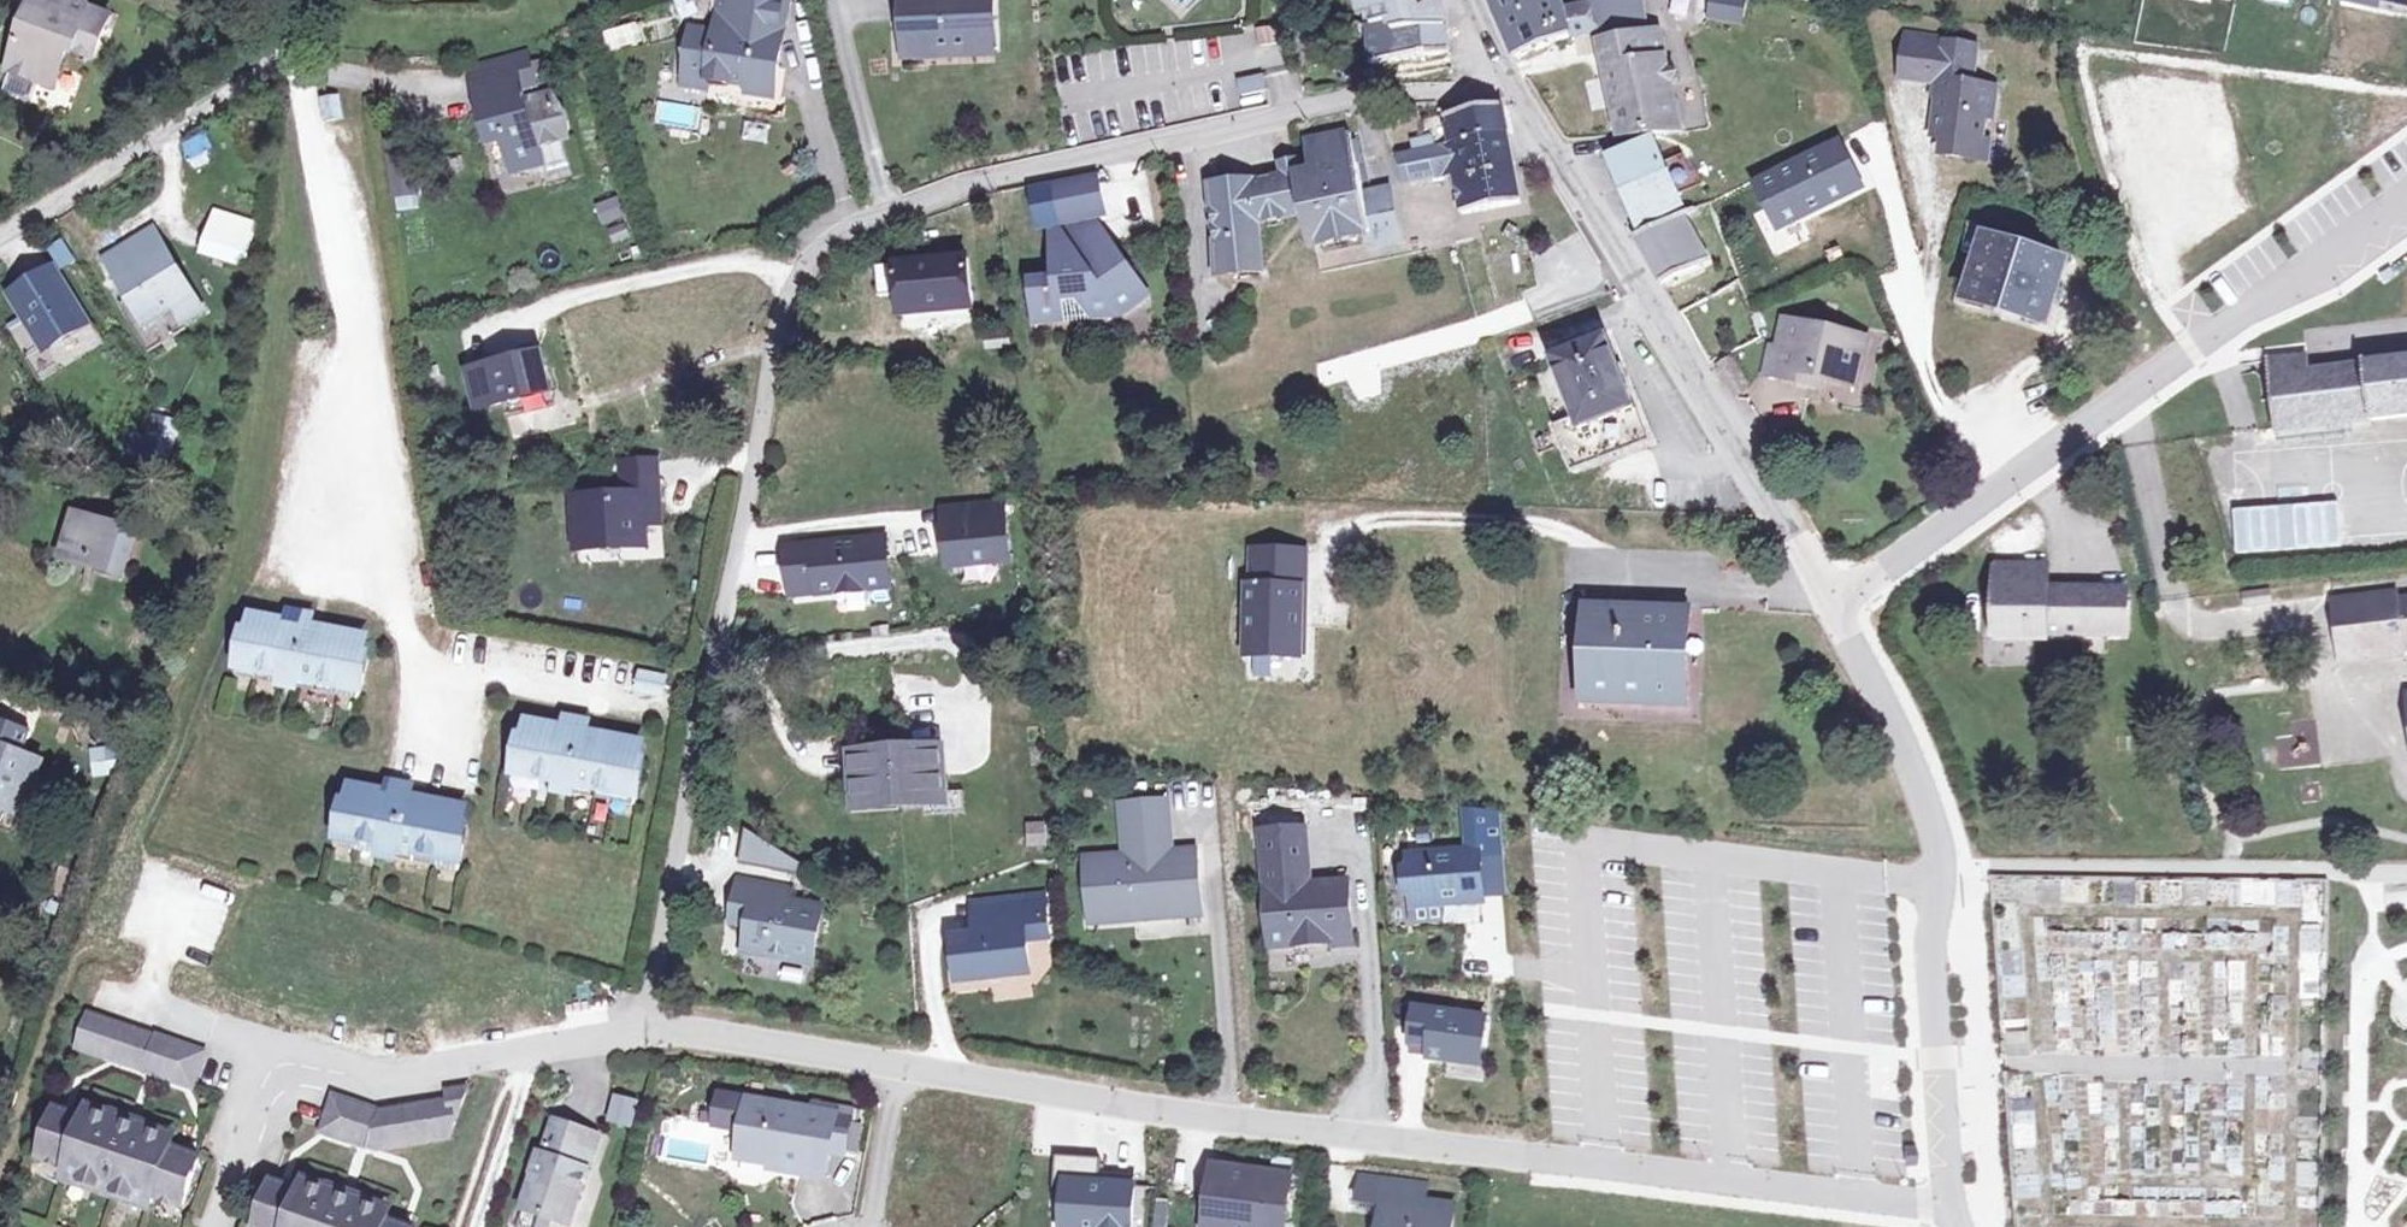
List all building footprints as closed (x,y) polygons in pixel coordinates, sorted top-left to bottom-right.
[(68,1),(64,0),(34,0),(7,69),(53,88),(66,55),(76,51),(94,59),(110,17),(68,1)] [(681,23),(716,11),(712,0),(673,0),(681,23)] [(773,92),(780,46),(773,45),(781,3),(761,0),(721,0),(714,36),(692,32),(682,88),(709,92),(710,83),(749,88),(773,92)] [(903,8),(933,7),(933,21),(904,22),(904,37),(923,36),(924,56),(995,53),(993,0),(968,0),(968,3),(953,4),(953,0),(903,0),(903,8)] [(1372,31),(1449,26),(1443,0),(1365,0),(1372,31)] [(1666,64),(1665,61),(1659,30),(1646,34),(1641,0),(1618,0),(1617,0),(1565,10),(1564,4),(1556,5),(1556,0),(1485,0),(1490,14),(1493,14),(1511,59),(1567,41),(1597,37),(1598,46),(1605,73),(1620,137),(1680,131),(1671,86),(1677,72),(1666,64)] [(1708,14),(1743,18),(1745,0),(1709,0),(1708,14)] [(631,21),(599,37),(607,52),(638,35),(631,21)] [(1290,27),(1293,43),(1309,41),(1307,26),(1290,27)] [(1260,48),(1293,43),(1290,27),(1260,29),(1260,48)] [(1904,75),(1935,78),(1950,80),(1949,87),(1938,96),(1935,135),(1944,136),(1942,155),(1977,158),(1979,140),(1984,140),(1986,116),(1994,116),(1997,85),(1966,82),(1968,65),(1975,65),(1976,45),(1947,42),(1947,37),(1908,33),(1904,75)] [(923,36),(904,37),(905,57),(924,56),(923,36)] [(529,121),(523,95),(536,91),(529,59),(474,73),(490,143),(504,141),(513,177),(540,170),(537,154),(566,146),(567,134),(566,125),(563,117),(557,113),(556,108),(549,110),(549,115),(529,121)] [(1260,72),(1236,79),(1243,106),(1267,99),(1260,72)] [(1950,80),(1935,78),(1933,96),(1938,96),(1949,87),(1950,80)] [(770,102),(773,92),(749,88),(746,99),(770,102)] [(338,121),(334,100),(318,103),(321,123),(338,121)] [(1427,151),(1507,138),(1502,106),(1422,121),(1427,151)] [(1519,205),(1507,138),(1427,151),(1400,155),(1409,180),(1454,173),(1462,215),(1519,205)] [(1305,211),(1314,251),(1371,238),(1363,200),(1349,139),(1305,148),(1310,170),(1295,172),(1298,182),(1305,211)] [(1979,140),(1977,158),(1987,159),(1989,141),(1984,140),(1979,140)] [(408,144),(385,147),(392,192),(414,189),(408,144)] [(1654,145),(1614,163),(1644,224),(1682,207),(1654,145)] [(1295,172),(1294,166),(1281,168),(1282,182),(1242,188),(1210,190),(1219,277),(1258,272),(1255,225),(1292,217),(1291,213),(1305,211),(1298,182),(1295,172)] [(1045,232),(1097,220),(1106,217),(1096,172),(1026,187),(1037,233),(1045,232)] [(1389,194),(1363,200),(1371,238),(1373,250),(1401,244),(1389,194)] [(620,196),(595,205),(602,230),(628,223),(620,196)] [(1710,202),(1685,214),(1689,224),(1714,213),(1710,202)] [(257,223),(215,210),(200,253),(243,266),(257,223)] [(1689,224),(1685,214),(1639,242),(1662,286),(1703,264),(1689,224)] [(1061,321),(1060,298),(1076,301),(1094,320),(1118,320),(1151,296),(1097,220),(1045,232),(1048,274),(1026,276),(1033,328),(1061,321)] [(172,314),(182,329),(202,316),(153,235),(104,265),(144,331),(172,314)] [(46,247),(59,270),(74,261),(61,238),(46,247)] [(2069,262),(1989,242),(1975,296),(1965,294),(1964,305),(1968,315),(2007,323),(2010,312),(2053,323),(2059,304),(2065,306),(2069,287),(2063,285),(2069,262)] [(879,293),(896,292),(899,314),(974,305),(966,253),(876,265),(879,293)] [(53,277),(12,301),(45,355),(85,330),(53,277)] [(1778,377),(1800,381),(1803,371),(1825,375),(1847,380),(1858,334),(1791,318),(1778,377)] [(1569,325),(1537,338),(1548,364),(1603,342),(1599,333),(1576,343),(1569,325)] [(987,349),(1006,347),(1004,332),(986,333),(987,349)] [(1858,334),(1847,380),(1857,382),(1867,336),(1858,334)] [(1553,362),(1574,420),(1558,425),(1575,467),(1647,441),(1608,342),(1553,362)] [(535,346),(459,368),(471,409),(547,386),(535,346)] [(1500,359),(1507,377),(1523,370),(1516,354),(1500,359)] [(1733,356),(1717,365),(1723,377),(1740,369),(1733,356)] [(2308,371),(2305,358),(2266,363),(2275,427),(2276,435),(2406,418),(2406,359),(2308,371)] [(1740,369),(1723,377),(1728,385),(1744,377),(1740,369)] [(1803,371),(1800,381),(1822,385),(1825,375),(1803,371)] [(1744,377),(1728,385),(1732,393),(1735,393),(1749,385),(1744,377)] [(177,431),(154,424),(151,435),(144,433),(143,437),(140,436),(137,442),(135,441),(128,465),(141,469),(147,447),(169,454),(177,431)] [(2107,452),(1890,600),(1989,851),(2185,855),(2107,452)] [(572,490),(570,537),(638,539),(639,522),(656,522),(658,479),(623,477),(621,490),(572,490)] [(1002,498),(941,505),(948,566),(1009,559),(1002,498)] [(87,527),(76,567),(126,581),(137,542),(87,527)] [(880,538),(788,549),(792,586),(816,583),(817,593),(885,585),(880,538)] [(1300,551),(1255,550),(1254,586),(1248,586),(1246,654),(1304,655),(1304,624),(1298,624),(1300,551)] [(2396,610),(2395,604),(2331,612),(2339,674),(2406,666),(2406,660),(2406,609),(2396,610)] [(295,621),(315,625),(316,616),(297,612),(295,621)] [(369,636),(315,625),(295,621),(261,614),(257,630),(252,630),(243,674),(361,698),(371,654),(367,652),(369,636)] [(1689,621),(1592,615),(1586,702),(1683,709),(1689,621)] [(664,682),(639,677),(637,691),(662,695),(664,682)] [(567,729),(586,733),(588,724),(570,721),(567,729)] [(643,744),(586,733),(567,729),(532,723),(528,741),(524,740),(515,783),(635,806),(644,762),(640,761),(643,744)] [(2278,768),(2318,766),(2316,729),(2275,732),(2278,768)] [(110,774),(107,747),(89,749),(92,775),(110,774)] [(896,753),(900,802),(942,799),(938,750),(896,753)] [(22,813),(39,767),(0,753),(0,805),(22,813)] [(858,805),(900,802),(896,753),(855,756),(858,805)] [(393,794),(415,798),(416,789),(395,785),(393,794)] [(469,809),(415,798),(393,794),(358,787),(354,805),(350,803),(341,848),(460,870),(470,827),(466,825),(469,809)] [(1164,796),(1121,800),(1125,851),(1084,854),(1088,916),(1196,908),(1192,846),(1161,848),(1160,841),(1167,841),(1164,796)] [(1025,821),(1024,847),(1045,847),(1045,822),(1025,821)] [(1303,825),(1260,828),(1268,943),(1326,939),(1325,932),(1348,931),(1345,879),(1307,881),(1303,825)] [(777,846),(750,830),(744,865),(772,870),(777,846)] [(799,860),(777,846),(772,870),(797,874),(799,860)] [(1478,852),(1407,856),(1411,923),(1439,921),(1438,905),(1481,902),(1481,896),(1478,861),(1478,852)] [(1499,859),(1478,861),(1481,896),(1502,895),(1499,859)] [(755,909),(751,928),(747,949),(812,962),(823,908),(787,900),(789,890),(742,881),(737,906),(755,909)] [(953,938),(959,979),(1028,971),(1024,937),(1046,934),(1041,896),(987,902),(991,933),(978,935),(953,938)] [(978,935),(991,933),(987,902),(974,904),(978,935)] [(734,924),(751,928),(755,909),(737,906),(734,924)] [(1476,1064),(1484,1015),(1411,1003),(1403,1053),(1476,1064)] [(167,1042),(156,1038),(88,1016),(82,1033),(76,1050),(145,1073),(157,1077),(193,1089),(195,1083),(204,1057),(205,1054),(167,1042)] [(454,1135),(463,1108),(471,1086),(451,1089),(453,1101),(441,1103),(380,1113),(369,1148),(374,1150),(454,1135)] [(838,1112),(750,1098),(721,1093),(716,1124),(746,1129),(742,1157),(805,1167),(804,1172),(828,1175),(832,1150),(848,1152),(853,1118),(838,1115),(838,1112)] [(606,1125),(633,1128),(635,1097),(609,1094),(606,1125)] [(335,1097),(322,1133),(358,1145),(370,1110),(335,1097)] [(183,1207),(198,1158),(171,1149),(174,1142),(88,1113),(85,1120),(56,1110),(39,1161),(69,1171),(67,1176),(151,1205),(154,1198),(183,1207)] [(370,1110),(358,1145),(369,1148),(380,1113),(370,1110)] [(584,1130),(556,1121),(545,1155),(542,1154),(524,1209),(552,1218),(555,1219),(575,1209),(588,1169),(573,1164),(584,1130)] [(1135,1182),(1101,1180),(1102,1155),(1058,1153),(1056,1191),(1066,1191),(1064,1226),(1133,1226),(1135,1182)] [(1211,1165),(1207,1193),(1215,1192),(1211,1225),(1225,1226),(1279,1226),(1285,1181),(1251,1186),(1249,1170),(1211,1165)] [(1381,1206),(1386,1175),(1359,1172),(1354,1203),(1381,1206)] [(1386,1175),(1381,1206),(1379,1226),(1444,1226),(1447,1203),(1415,1199),(1418,1179),(1386,1175)] [(389,1221),(390,1214),(304,1185),(301,1193),(273,1184),(258,1226),(403,1226),(389,1221)] [(524,1209),(518,1226),(550,1226),(552,1218),(524,1209)]
